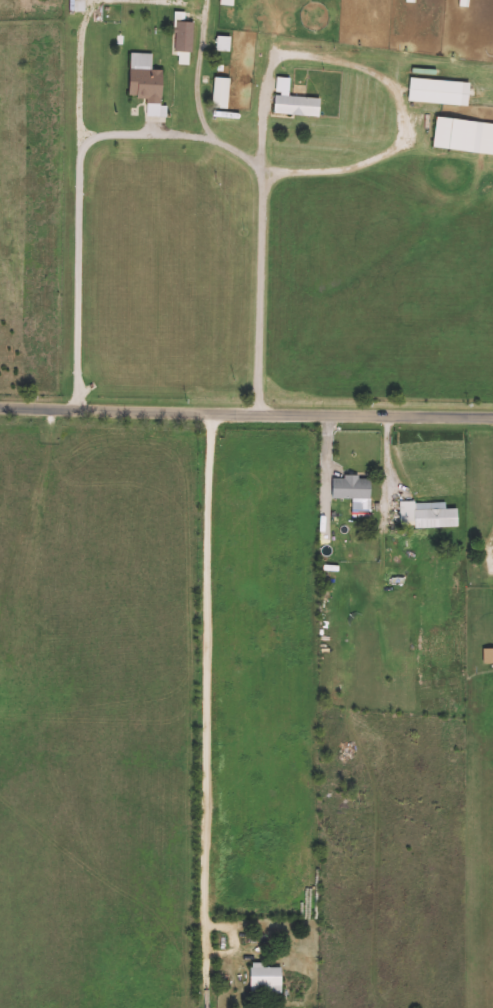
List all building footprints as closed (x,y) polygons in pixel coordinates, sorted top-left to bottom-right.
[(231,37),(231,51),(218,51),(218,37),(231,37)] [(131,66),(142,67),(142,56),(151,56),(151,70),(163,70),(162,116),(147,116),(148,98),(131,98),(131,66)] [(229,109),(213,109),(214,77),(230,78),(229,109)] [(321,98),(320,117),(275,115),(277,78),(291,78),(290,97),(321,98)] [(469,106),(409,102),(410,79),(471,83),(469,106)] [(438,118),(492,124),(492,155),(434,148),(438,118)] [(372,497),(333,497),(333,476),(372,476),(372,497)] [(446,502),(446,507),(459,507),(459,527),(401,527),(401,502),(446,502)] [(484,648),(492,648),(492,664),(484,664),(484,648)] [(484,669),(492,669),(492,692),(484,692),(484,669)] [(355,806),(341,806),(340,792),(355,792),(355,806)] [(283,993),(251,993),(251,967),(283,967),(283,993)]
